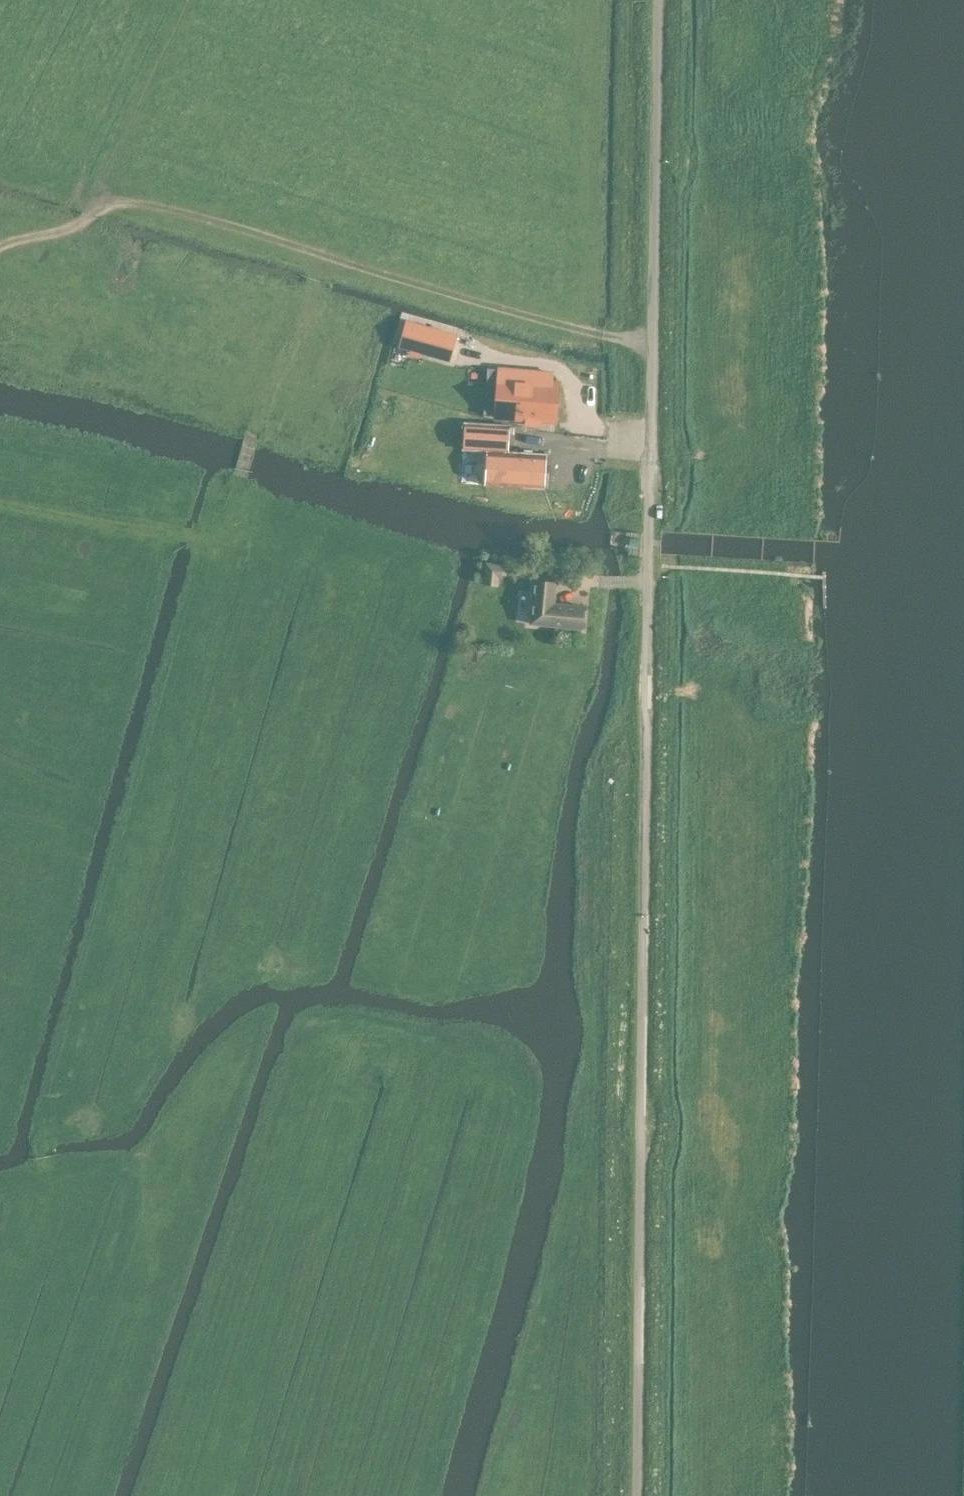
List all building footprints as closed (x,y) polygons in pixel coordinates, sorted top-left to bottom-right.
[(406,316),(398,345),(449,359),(457,330),(406,316)] [(499,369),(495,416),(495,417),(555,421),(558,383),(550,382),(551,373),(499,369)] [(489,494),(543,493),(543,461),(507,461),(507,437),(465,437),(465,462),(487,462),(487,494),(489,494)] [(628,545),(638,546),(638,539),(629,538),(628,545)] [(502,564),(485,563),(484,584),(497,585),(498,577),(501,578),(502,564)] [(530,624),(582,628),(584,606),(554,603),(556,582),(534,580),(530,624)]
